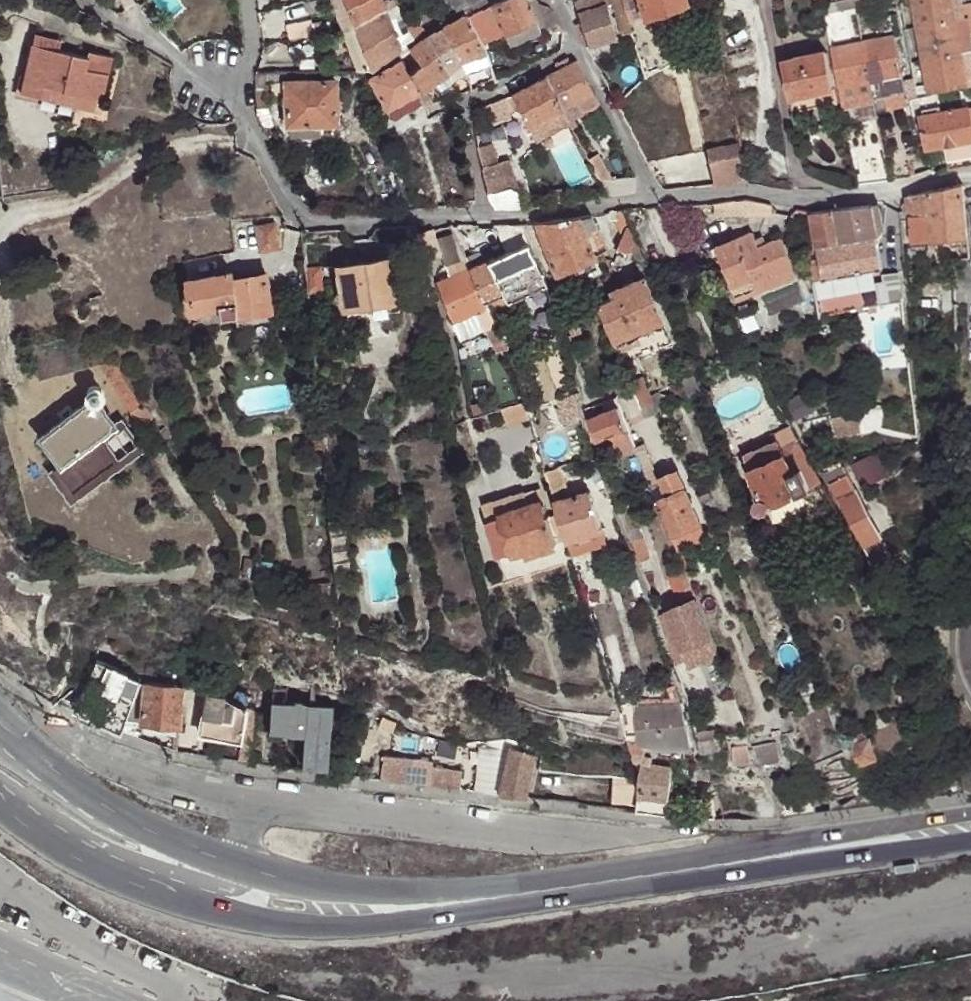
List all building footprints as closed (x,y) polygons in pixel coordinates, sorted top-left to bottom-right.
[(345,0),(331,0),(343,31),(355,26),(345,0)] [(381,0),(345,0),(355,26),(385,10),(381,0)] [(454,15),(460,12),(486,0),(448,0),(454,15)] [(460,12),(462,16),(469,27),(474,35),(479,45),(503,34),(494,15),(489,4),(487,0),(486,0),(460,12)] [(489,4),(494,15),(503,34),(534,19),(527,6),(524,0),(499,0),(489,4)] [(645,16),(650,15),(680,7),(685,5),(684,0),(640,0),(645,16)] [(822,6),(824,15),(856,8),(854,0),(849,0),(822,6)] [(856,8),(856,11),(859,11),(859,14),(869,12),(868,8),(883,5),(882,1),(888,0),(854,0),(856,8)] [(957,21),(953,0),(914,0),(919,28),(957,21)] [(541,5),(536,1),(527,6),(534,19),(540,32),(541,35),(558,26),(557,24),(547,7),(541,5)] [(608,4),(579,12),(588,46),(617,38),(608,4)] [(683,19),(680,7),(650,15),(654,27),(683,19)] [(401,48),(385,10),(355,26),(371,70),(401,48)] [(405,17),(401,19),(413,39),(421,33),(411,14),(405,17)] [(457,20),(440,29),(458,64),(484,54),(479,45),(474,35),(469,27),(462,16),(457,20)] [(534,19),(503,34),(509,46),(540,32),(534,19)] [(968,19),(957,21),(962,54),(970,52),(970,41),(970,34),(968,19)] [(962,54),(957,21),(919,28),(925,60),(962,54)] [(289,39),(314,35),(312,22),(287,26),(289,39)] [(371,70),(355,26),(343,31),(358,70),(371,70)] [(436,32),(426,37),(424,39),(446,73),(452,82),(464,76),(458,64),(440,29),(436,32)] [(36,36),(33,46),(56,50),(58,41),(36,36)] [(897,36),(863,43),(871,82),(903,75),(897,36)] [(638,43),(650,67),(660,62),(648,38),(638,43)] [(424,39),(408,50),(418,67),(408,77),(417,93),(435,80),(446,73),(424,39)] [(863,43),(830,49),(834,70),(837,82),(838,89),(871,82),(863,43)] [(45,100),(98,112),(100,113),(108,75),(87,70),(89,58),(56,50),(33,46),(22,95),(45,100)] [(418,67),(408,50),(397,59),(398,61),(368,78),(386,110),(387,109),(417,93),(408,77),(418,67)] [(962,54),(968,87),(970,86),(970,52),(962,54)] [(89,53),(89,58),(87,70),(108,75),(111,58),(89,53)] [(805,57),(812,94),(834,90),(832,82),(830,70),(826,53),(805,57)] [(484,54),(458,64),(464,76),(488,66),(484,54)] [(968,87),(962,54),(925,60),(931,94),(968,87)] [(554,64),(558,71),(571,64),(567,57),(554,64)] [(790,99),(811,95),(812,94),(805,57),(804,57),(782,61),(790,99)] [(558,71),(545,78),(561,109),(575,102),(580,111),(582,110),(584,111),(595,106),(596,103),(597,102),(576,61),(571,64),(558,71)] [(286,76),(286,72),(268,73),(268,84),(286,83),(286,76)] [(452,82),(446,73),(435,80),(440,89),(452,82)] [(903,75),(871,82),(873,94),(885,92),(905,88),(903,75)] [(545,78),(512,96),(527,126),(561,109),(545,78)] [(303,83),(286,83),(287,124),(292,124),(331,123),(336,123),(335,82),(303,83)] [(871,82),(838,89),(842,111),(873,105),(872,95),(873,94),(871,82)] [(907,98),(905,88),(885,92),(887,102),(907,98)] [(422,104),(417,93),(387,109),(394,121),(424,105),(423,104),(422,104)] [(343,123),(369,116),(361,94),(340,98),(343,123)] [(43,111),(45,100),(22,95),(20,106),(43,111)] [(95,123),(98,112),(45,100),(43,111),(95,123)] [(575,102),(561,109),(568,122),(572,119),(582,115),(580,111),(575,102)] [(928,149),(944,145),(970,140),(970,124),(968,108),(921,116),(928,149)] [(568,122),(561,109),(527,126),(534,140),(568,122)] [(331,131),(331,123),(292,124),(292,132),(331,131)] [(398,132),(389,136),(394,148),(404,144),(398,132)] [(970,166),(970,140),(944,145),(951,170),(970,166)] [(478,152),(488,194),(502,191),(492,149),(478,152)] [(730,184),(745,181),(746,181),(742,156),(726,159),(730,184)] [(601,164),(592,169),(598,181),(600,181),(608,180),(601,164)] [(966,236),(961,184),(907,197),(908,204),(911,241),(966,236)] [(494,209),(520,208),(516,192),(510,189),(502,191),(488,194),(489,198),(494,209)] [(900,212),(903,242),(911,241),(908,204),(902,205),(903,212),(900,212)] [(870,206),(835,209),(841,244),(876,236),(873,224),(870,206)] [(628,226),(636,245),(640,243),(653,272),(668,265),(645,207),(621,210),(628,226)] [(835,209),(811,213),(817,248),(841,244),(835,209)] [(622,237),(628,226),(621,210),(617,211),(619,214),(619,217),(619,219),(616,222),(622,237)] [(592,215),(578,217),(593,252),(605,247),(592,215)] [(578,217),(537,223),(545,251),(555,273),(556,276),(563,272),(595,258),(593,252),(578,217)] [(257,227),(261,251),(278,249),(275,224),(257,227)] [(495,226),(457,225),(461,239),(494,243),(501,241),(495,226)] [(506,253),(528,243),(522,225),(495,226),(501,241),(504,248),(506,253)] [(631,252),(636,245),(628,226),(622,237),(617,251),(624,254),(631,252)] [(435,238),(432,229),(415,234),(418,243),(425,262),(441,258),(435,238)] [(767,278),(795,269),(784,237),(760,245),(755,231),(717,243),(734,294),(757,287),(754,279),(767,275),(767,278)] [(443,264),(464,256),(452,232),(435,238),(441,258),(443,264)] [(876,236),(841,244),(817,248),(823,281),(883,270),(882,265),(876,236)] [(507,301),(547,284),(528,243),(506,253),(499,256),(488,261),(507,301)] [(639,272),(648,272),(636,245),(631,252),(639,272)] [(345,308),(398,298),(391,258),(339,267),(345,308)] [(601,271),(595,258),(563,272),(569,285),(601,271)] [(487,307),(489,310),(507,301),(488,261),(469,269),(487,307)] [(895,262),(882,265),(883,270),(887,289),(900,287),(895,262)] [(304,270),(306,291),(321,290),(320,272),(320,269),(304,270)] [(477,311),(487,307),(469,269),(437,283),(452,322),(477,311)] [(797,276),(795,269),(767,278),(767,275),(754,279),(757,287),(757,290),(797,276)] [(569,285),(563,272),(556,276),(555,273),(554,276),(559,289),(565,287),(569,285)] [(235,316),(270,310),(265,276),(234,281),(233,273),(187,282),(191,312),(219,307),(221,318),(235,316)] [(617,290),(609,293),(612,298),(597,304),(610,336),(628,329),(630,333),(632,332),(662,320),(644,278),(617,290)] [(574,313),(565,287),(559,289),(567,315),(572,313),(574,313)] [(400,311),(398,298),(345,308),(348,320),(359,318),(360,325),(390,320),(389,313),(400,311)] [(487,328),(495,324),(489,310),(487,307),(477,311),(484,329),(487,328)] [(271,320),(270,310),(235,316),(236,326),(271,320)] [(579,337),(572,313),(567,315),(568,316),(565,317),(567,323),(566,324),(570,335),(568,336),(570,340),(579,337)] [(496,342),(502,339),(495,324),(487,328),(494,343),(496,342)] [(628,329),(610,336),(617,352),(636,344),(632,332),(630,333),(628,329)] [(499,351),(507,348),(504,338),(502,339),(496,342),(499,351)] [(115,361),(79,369),(91,386),(96,386),(110,376),(106,372),(117,366),(115,361)] [(141,403),(117,366),(106,372),(110,376),(131,411),(141,403)] [(643,375),(630,380),(630,383),(639,404),(652,398),(652,396),(643,375)] [(69,505),(136,452),(99,403),(101,400),(103,395),(101,389),(96,386),(91,386),(86,390),(85,396),(87,401),(39,436),(61,464),(48,476),(69,505)] [(656,411),(659,411),(669,407),(664,396),(658,394),(652,396),(652,398),(654,403),(653,403),(656,411)] [(641,408),(653,403),(654,403),(652,398),(639,404),(641,408)] [(504,425),(529,418),(524,401),(499,409),(504,425)] [(143,402),(141,403),(131,411),(142,425),(154,417),(143,402)] [(610,434),(627,428),(618,407),(588,419),(595,441),(610,434)] [(855,410),(832,414),(835,433),(858,430),(855,410)] [(799,432),(829,426),(827,417),(826,414),(793,420),(799,432)] [(775,434),(729,453),(745,457),(779,443),(791,427),(775,434)] [(794,431),(791,427),(779,443),(781,444),(799,490),(801,495),(812,490),(818,503),(830,498),(794,431)] [(619,457),(637,450),(632,441),(627,428),(610,434),(619,457)] [(637,450),(651,486),(659,482),(641,438),(632,441),(637,450)] [(781,444),(779,443),(745,457),(746,459),(764,501),(768,504),(799,490),(781,444)] [(729,453),(763,530),(774,526),(768,511),(763,513),(759,511),(758,507),(759,503),(764,501),(746,459),(745,457),(729,453)] [(875,453),(850,464),(858,481),(882,471),(875,453)] [(560,488),(554,467),(546,469),(552,490),(560,488)] [(823,473),(828,482),(847,474),(844,468),(823,473)] [(657,500),(670,535),(700,523),(678,471),(661,478),(668,495),(657,500)] [(847,474),(828,482),(862,544),(869,541),(881,536),(847,474)] [(556,502),(572,554),(606,544),(591,492),(556,502)] [(498,501),(503,515),(529,507),(524,493),(498,501)] [(769,507),(768,504),(764,501),(759,503),(758,507),(759,511),(763,513),(768,511),(769,507)] [(529,507),(503,515),(506,523),(515,552),(527,548),(528,552),(555,543),(543,503),(529,507)] [(620,507),(631,541),(641,537),(630,503),(620,507)] [(328,522),(332,571),(348,570),(343,521),(328,522)] [(498,557),(515,552),(506,523),(489,529),(498,557)] [(631,541),(639,563),(649,559),(641,537),(631,541)] [(879,566),(881,565),(879,560),(883,558),(875,544),(871,546),(869,541),(862,544),(878,569),(881,567),(879,566)] [(678,554),(684,570),(692,566),(686,551),(678,554)] [(683,593),(692,589),(684,570),(675,573),(683,593)] [(681,647),(711,636),(697,600),(667,612),(681,647)] [(675,665),(686,661),(681,647),(667,612),(658,616),(675,665)] [(690,668),(718,657),(711,636),(681,647),(686,661),(690,668)] [(75,711),(121,732),(125,722),(135,698),(121,692),(129,675),(100,662),(75,711)] [(135,698),(125,722),(144,723),(148,683),(145,683),(137,692),(135,698)] [(182,726),(185,690),(185,687),(148,683),(144,723),(182,726)] [(683,703),(676,684),(667,687),(670,696),(639,696),(638,702),(634,702),(637,730),(638,736),(638,738),(654,745),(662,747),(676,747),(693,746),(683,703)] [(249,710),(225,698),(209,695),(202,736),(241,743),(237,763),(253,765),(256,728),(245,728),(249,710)] [(338,706),(271,702),(269,729),(303,731),(301,761),(334,763),(338,706)] [(637,730),(634,702),(618,702),(627,730),(637,730)] [(698,730),(705,751),(722,748),(719,727),(698,730)] [(854,737),(862,763),(879,757),(870,731),(854,737)] [(642,781),(641,795),(669,799),(670,799),(673,768),(671,767),(652,765),(653,758),(645,757),(646,744),(630,739),(637,762),(643,763),(642,781)] [(757,760),(758,763),(779,759),(776,740),(751,743),(757,760)] [(735,764),(757,760),(751,743),(732,745),(735,764)] [(500,797),(526,800),(536,757),(510,750),(509,757),(500,797)] [(500,797),(509,757),(485,754),(480,795),(500,797)] [(852,764),(849,755),(832,762),(835,770),(841,771),(848,768),(852,764)] [(380,779),(406,780),(406,757),(380,757),(380,779)] [(697,775),(713,778),(710,767),(709,765),(699,760),(697,775)] [(465,776),(438,773),(435,789),(464,793),(465,776)] [(612,805),(640,807),(641,795),(642,781),(613,780),(612,805)] [(639,813),(667,816),(669,799),(641,795),(640,807),(639,813)]
